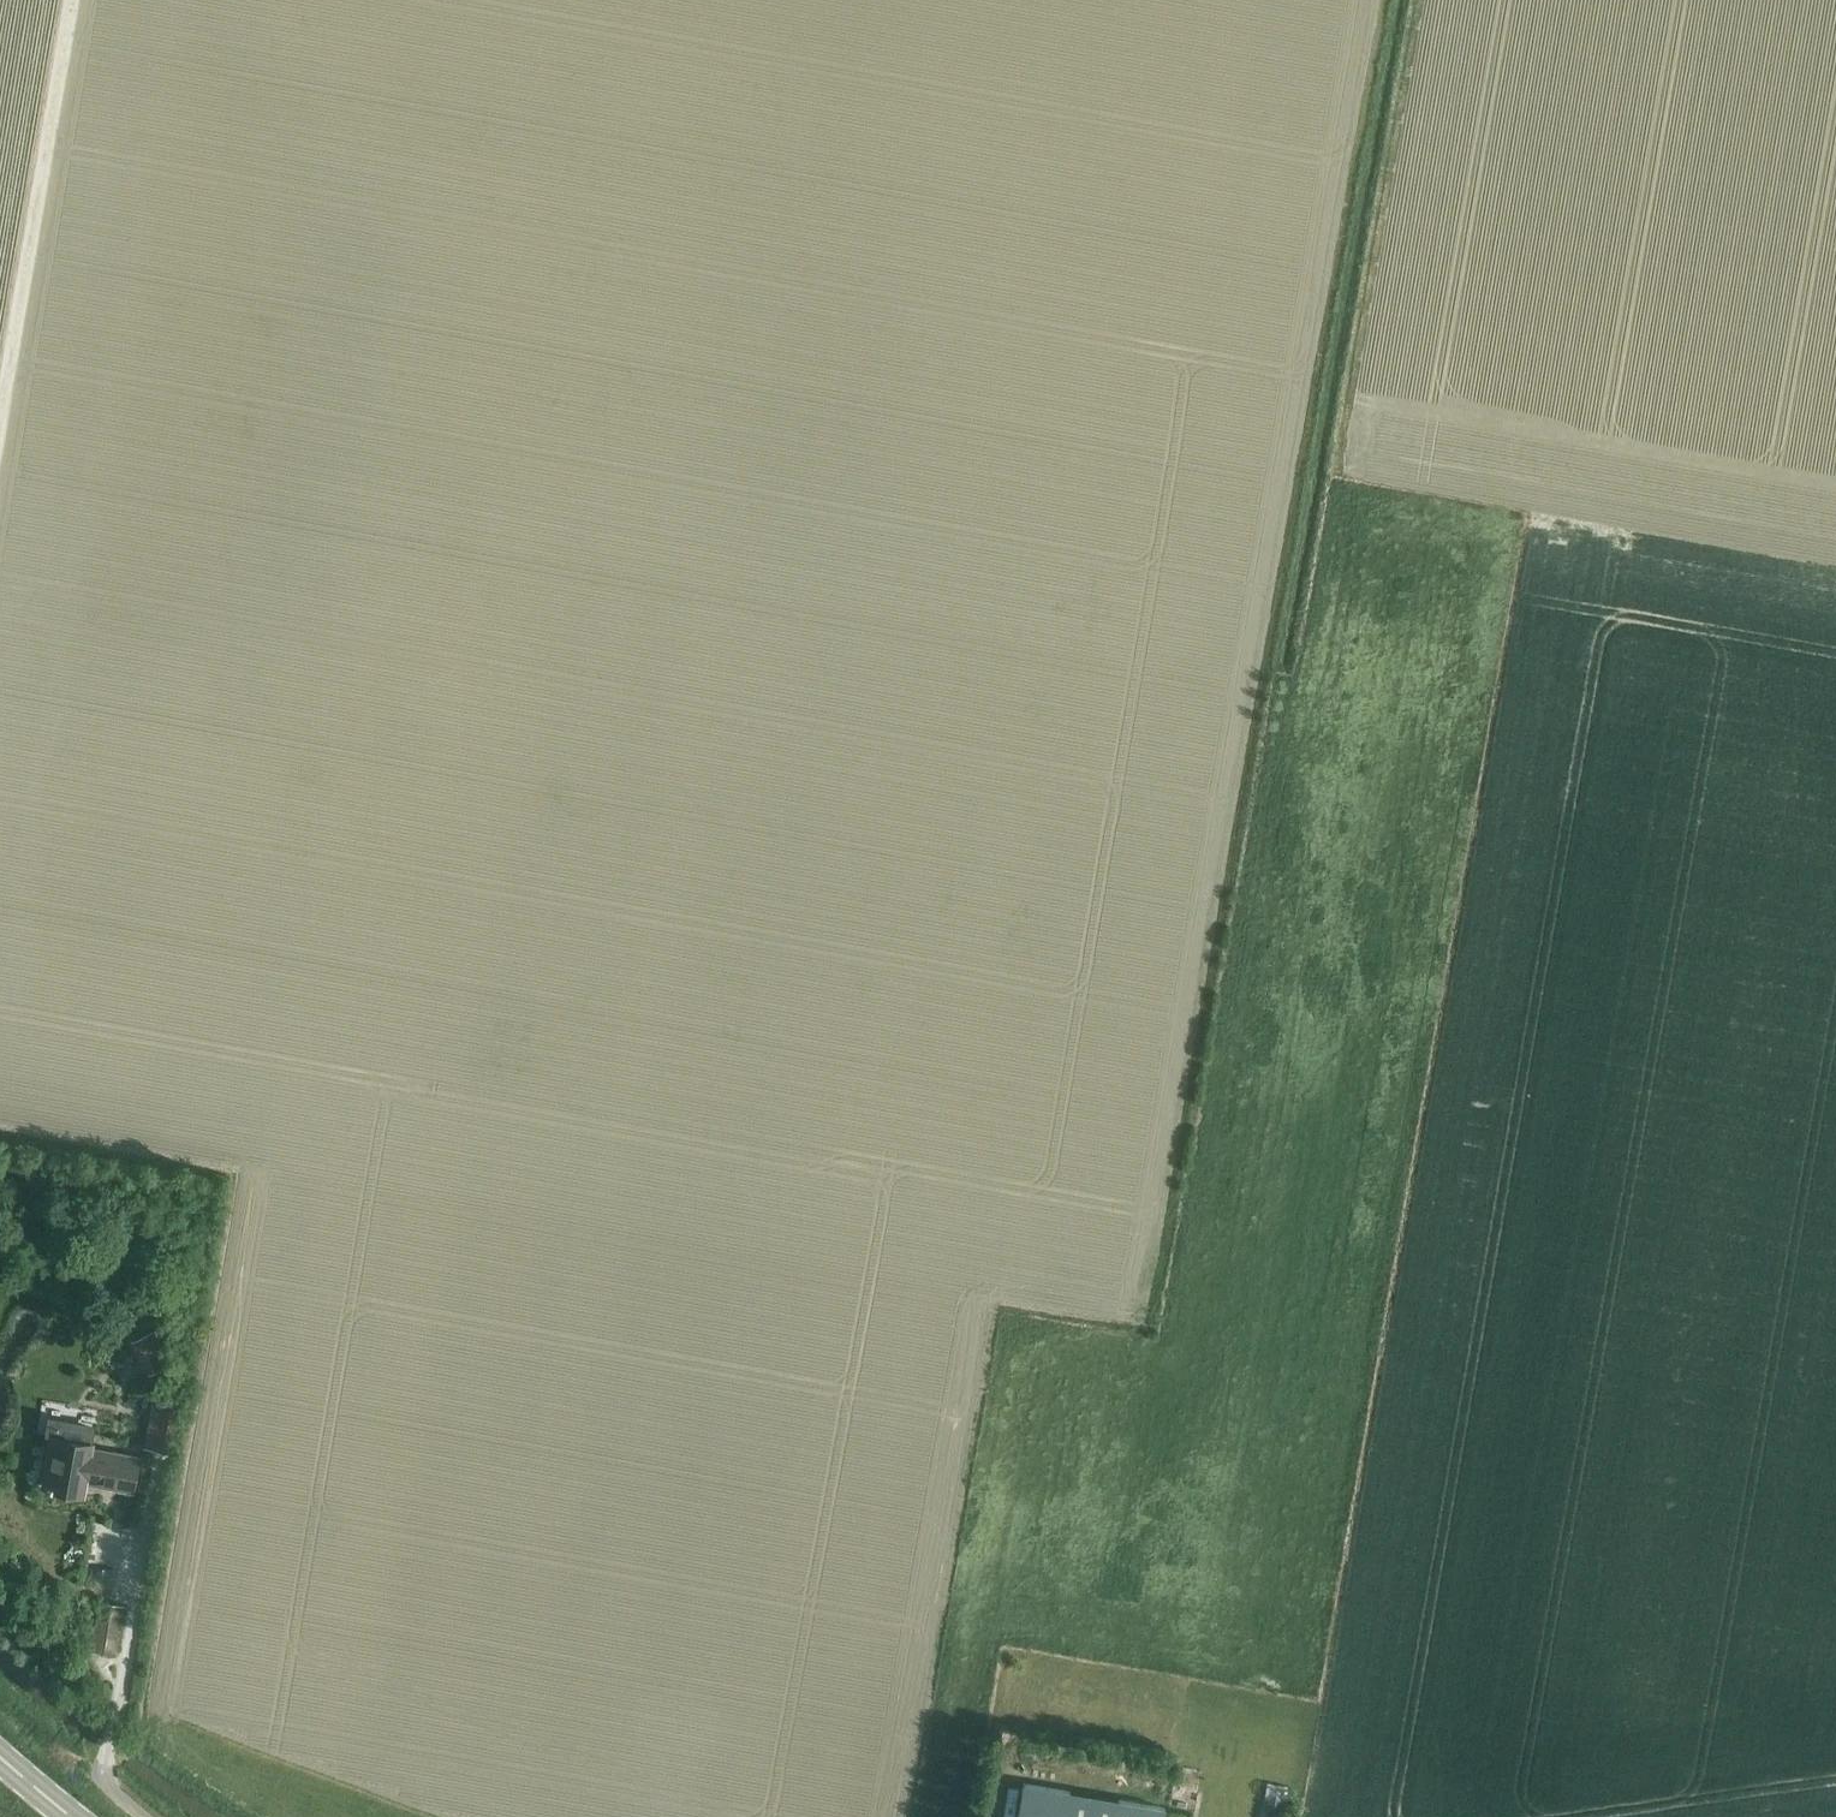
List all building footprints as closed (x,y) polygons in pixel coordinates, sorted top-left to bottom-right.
[(157,1370),(146,1345),(130,1354),(141,1377),(157,1370)] [(149,1429),(177,1434),(188,1372),(160,1367),(149,1429)] [(155,1435),(151,1461),(167,1464),(171,1438),(155,1435)] [(133,1491),(139,1458),(91,1449),(92,1445),(51,1437),(42,1487),(83,1494),(85,1483),(133,1491)] [(124,1605),(100,1601),(92,1649),(116,1653),(124,1605)] [(1023,1787),(1018,1816),(1163,1816),(1165,1810),(1023,1787)]
